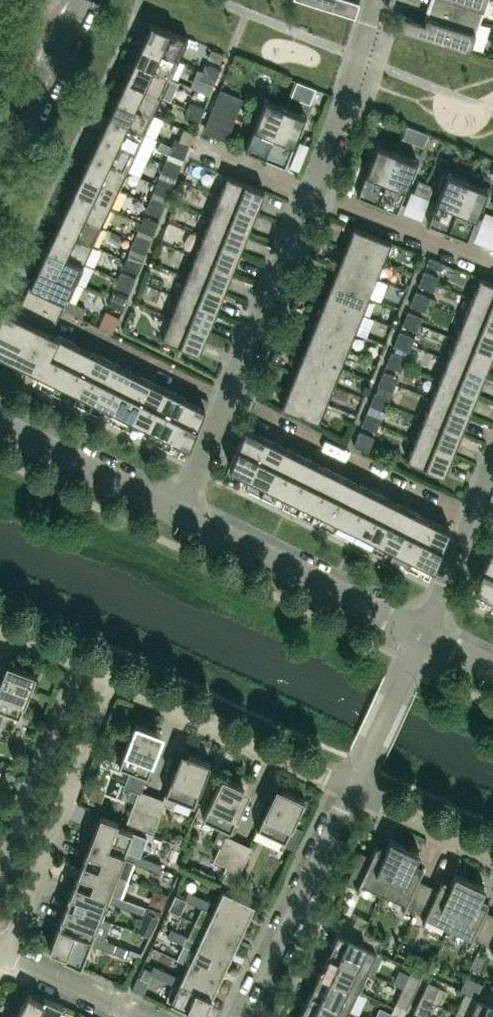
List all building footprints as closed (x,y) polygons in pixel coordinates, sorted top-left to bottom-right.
[(355,14),(359,0),(309,0),(355,14)] [(486,0),(431,0),(430,5),(480,20),(486,0)] [(470,51),(480,20),(430,5),(425,22),(402,15),(398,28),(470,51)] [(178,58),(188,37),(151,22),(142,41),(178,58)] [(492,48),(492,28),(480,30),(482,49),(492,48)] [(170,77),(178,58),(142,41),(134,60),(170,77)] [(161,95),(170,77),(134,60),(125,78),(161,95)] [(205,62),(202,69),(217,75),(220,68),(205,62)] [(214,82),(217,75),(202,69),(199,76),(214,82)] [(152,114),(161,95),(125,78),(116,97),(152,114)] [(219,93),(202,138),(225,147),(242,102),(219,93)] [(144,132),(152,114),(116,97),(108,115),(144,132)] [(265,156),(285,106),(265,98),(264,101),(260,100),(254,117),(257,118),(245,148),(265,156)] [(189,100),(186,107),(201,113),(204,106),(189,100)] [(300,136),(307,118),(304,117),(305,114),(285,106),(265,156),(285,164),(297,134),(300,136)] [(199,120),(201,113),(186,107),(184,114),(199,120)] [(135,151),(144,132),(108,115),(99,134),(135,151)] [(127,169),(135,151),(99,134),(90,152),(127,169)] [(174,138),(171,145),(186,151),(189,144),(174,138)] [(377,201),(397,151),(377,143),(376,146),(372,145),(366,162),(369,163),(357,193),(377,201)] [(183,158),(186,151),(171,145),(168,152),(183,158)] [(412,181),(419,164),(416,162),(417,159),(397,151),(377,201),(397,209),(409,179),(412,181)] [(118,188),(127,169),(90,152),(82,171),(118,188)] [(166,157),(164,164),(179,170),(181,163),(166,157)] [(365,165),(354,161),(351,170),(361,174),(365,165)] [(176,177),(179,170),(164,164),(161,171),(176,177)] [(109,206),(118,188),(82,171),(73,189),(109,206)] [(448,229),(468,179),(448,171),(447,175),(443,173),(436,190),(440,192),(428,221),(448,229)] [(256,210),(264,190),(227,175),(219,195),(256,210)] [(159,176),(156,183),(171,189),(174,182),(159,176)] [(420,195),(426,180),(418,177),(412,191),(420,195)] [(483,209),(490,192),(486,190),(487,187),(468,179),(448,229),(467,237),(479,208),(483,209)] [(435,183),(426,180),(420,195),(429,198),(435,183)] [(168,196),(171,189),(156,183),(153,190),(168,196)] [(101,225),(109,206),(73,189),(64,208),(101,225)] [(421,223),(430,202),(410,194),(402,215),(421,223)] [(138,216),(142,203),(121,195),(116,208),(138,216)] [(151,195),(148,202),(163,208),(166,201),(151,195)] [(248,230),(256,210),(219,195),(211,215),(248,230)] [(160,215),(163,208),(148,202),(145,209),(160,215)] [(92,243),(101,225),(64,208),(56,226),(92,243)] [(492,218),(492,214),(484,210),(480,219),(491,223),(492,218)] [(143,214),(141,221),(156,227),(158,220),(143,214)] [(240,251),(248,230),(211,215),(203,236),(240,251)] [(153,234),(156,227),(141,221),(138,228),(153,234)] [(83,262),(92,243),(56,226),(47,245),(83,262)] [(384,259),(391,241),(354,226),(346,244),(384,259)] [(136,233),(133,240),(148,246),(151,239),(136,233)] [(232,271),(240,251),(203,236),(194,256),(232,271)] [(145,253),(148,246),(133,240),(130,247),(145,253)] [(377,277),(384,259),(346,244),(339,262),(377,277)] [(75,280),(83,262),(47,245),(39,263),(75,280)] [(128,252),(125,259),(140,265),(143,258),(128,252)] [(223,291),(232,271),(194,256),(186,276),(223,291)] [(442,269),(444,262),(429,256),(427,263),(442,269)] [(138,272),(140,265),(125,259),(122,266),(138,272)] [(369,295),(377,277),(339,262),(332,280),(369,295)] [(66,299),(75,280),(39,263),(30,282),(66,299)] [(424,270),(421,277),(436,283),(439,276),(424,270)] [(120,271),(118,278),(133,284),(135,277),(120,271)] [(215,311),(223,291),(186,276),(178,296),(215,311)] [(433,290),(436,283),(421,277),(418,284),(433,290)] [(480,277),(472,297),(492,306),(492,282),(480,277)] [(130,291),(133,284),(118,278),(115,285),(130,291)] [(362,313),(369,295),(332,280),(325,298),(362,313)] [(51,331),(51,330),(66,299),(30,282),(30,283),(16,313),(51,331)] [(113,290),(110,297),(125,303),(128,296),(113,290)] [(416,290),(413,297),(428,303),(431,296),(416,290)] [(122,310),(125,303),(110,297),(105,295),(102,301),(107,304),(122,310)] [(207,331),(215,311),(178,296),(170,316),(207,331)] [(425,310),(428,303),(413,297),(410,304),(425,310)] [(472,297),(464,317),(492,329),(492,306),(472,297)] [(355,331),(362,313),(325,298),(318,316),(355,331)] [(69,299),(65,308),(81,316),(86,306),(69,299)] [(16,313),(3,307),(0,314),(0,328),(45,351),(54,332),(51,330),(51,331),(16,313)] [(408,310),(405,317),(420,323),(423,316),(408,310)] [(114,334),(120,322),(107,315),(100,327),(114,334)] [(199,352),(207,331),(170,316),(162,337),(199,352)] [(348,349),(355,331),(318,316),(310,334),(348,349)] [(417,330),(420,323),(405,317),(402,324),(417,330)] [(492,352),(492,329),(464,317),(456,338),(492,353),(492,352)] [(0,328),(0,352),(36,369),(45,351),(0,328)] [(399,330),(397,337),(412,343),(415,336),(399,330)] [(58,381),(77,343),(54,332),(45,351),(36,369),(58,381)] [(341,366),(348,349),(310,334),(303,351),(341,366)] [(409,350),(412,343),(397,337),(394,344),(409,350)] [(485,373),(492,353),(456,338),(447,358),(485,373)] [(77,390),(95,352),(77,343),(58,381),(77,390)] [(391,350),(389,357),(404,363),(406,356),(391,350)] [(333,384),(341,366),(303,351),(296,369),(333,384)] [(95,399),(113,361),(95,352),(77,390),(95,399)] [(401,370),(404,363),(389,357),(386,364),(401,370)] [(477,393),(485,373),(447,358),(439,378),(477,393)] [(113,408),(132,370),(113,361),(95,399),(113,408)] [(326,402),(333,384),(296,369),(289,387),(326,402)] [(421,391),(426,378),(404,369),(398,382),(421,391)] [(131,417),(150,379),(132,370),(113,408),(131,417)] [(383,370),(381,377),(396,383),(398,376),(383,370)] [(393,390),(396,383),(381,377),(378,384),(393,390)] [(468,413),(477,393),(439,378),(431,398),(468,413)] [(150,426),(168,388),(150,379),(131,417),(150,426)] [(319,421),(326,402),(289,387),(281,406),(319,421)] [(168,435),(187,397),(168,388),(150,426),(168,435)] [(375,390),(372,397),(388,403),(390,396),(375,390)] [(189,446),(205,407),(187,397),(168,435),(189,446)] [(385,410),(388,403),(372,397),(370,404),(385,410)] [(460,433),(468,413),(431,398),(423,418),(460,433)] [(367,410),(364,417),(379,423),(382,416),(367,410)] [(377,430),(379,423),(364,417),(362,424),(377,430)] [(452,453),(460,433),(423,418),(415,438),(452,453)] [(248,475),(267,437),(245,426),(229,466),(248,475)] [(368,450),(374,436),(359,430),(353,444),(368,450)] [(266,484),(285,446),(267,437),(248,475),(266,484)] [(444,474),(452,453),(415,438),(407,459),(444,474)] [(284,493),(304,455),(285,446),(266,484),(284,493)] [(303,502),(322,465),(304,455),(284,493),(303,502)] [(321,511),(340,474),(322,465),(303,502),(321,511)] [(339,520),(359,483),(340,474),(321,511),(339,520)] [(358,529),(377,492),(359,483),(339,520),(358,529)] [(376,538),(395,501),(377,492),(358,529),(376,538)] [(394,547),(413,510),(395,501),(376,538),(394,547)] [(412,556),(432,519),(413,510),(394,547),(412,556)] [(434,567),(450,528),(432,519),(412,556),(434,567)] [(490,548),(474,587),(492,597),(492,550),(490,548)] [(36,672),(7,662),(0,681),(0,708),(19,715),(36,672)] [(127,820),(140,825),(151,796),(141,792),(157,748),(156,748),(155,750),(150,748),(157,729),(135,721),(119,764),(134,770),(133,771),(130,770),(123,789),(130,791),(131,788),(138,790),(127,820)] [(162,800),(151,796),(140,825),(154,830),(164,803),(172,806),(175,796),(194,803),(210,760),(182,749),(162,800)] [(227,837),(242,804),(250,788),(222,775),(203,816),(222,825),(213,842),(220,845),(214,858),(226,864),(237,842),(227,837)] [(292,823),(304,797),(277,785),(258,826),(284,838),(282,842),(293,847),(302,827),(292,823)] [(124,853),(126,849),(133,831),(116,824),(118,820),(101,813),(91,840),(124,853)] [(383,891),(405,844),(390,837),(385,849),(376,845),(357,886),(358,887),(361,881),(383,891)] [(144,856),(126,849),(124,853),(91,840),(82,861),(116,874),(117,873),(128,878),(135,861),(141,863),(144,856)] [(237,876),(250,848),(237,842),(226,864),(224,870),(237,876)] [(428,882),(418,878),(423,866),(414,862),(420,851),(405,844),(383,891),(405,901),(403,908),(404,908),(405,905),(415,910),(428,882)] [(162,863),(144,856),(141,863),(159,870),(162,863)] [(117,873),(116,874),(82,861),(74,882),(108,895),(109,892),(121,896),(128,878),(117,873)] [(448,926),(470,879),(456,872),(450,883),(442,879),(438,887),(428,882),(415,910),(425,915),(422,921),(423,922),(426,916),(448,926)] [(472,937),(482,941),(492,918),(492,913),(485,909),(489,901),(480,897),(485,886),(470,879),(448,926),(471,936),(468,942),(469,943),(472,937)] [(125,906),(127,898),(121,896),(109,892),(108,895),(74,882),(66,904),(100,917),(107,899),(125,906)] [(246,922),(255,903),(223,888),(216,904),(202,898),(199,905),(212,911),(214,907),(246,922)] [(185,898),(199,905),(202,898),(188,891),(185,898)] [(160,912),(168,901),(155,893),(148,904),(160,912)] [(146,905),(127,898),(125,906),(143,913),(146,905)] [(93,934),(100,917),(66,904),(58,925),(92,938),(93,934)] [(237,941),(246,922),(214,907),(212,911),(205,926),(237,941)] [(482,941),(492,946),(491,949),(492,949),(492,947),(492,918),(482,941)] [(108,948),(111,941),(93,934),(92,938),(58,925),(50,947),(65,953),(63,957),(81,965),(90,941),(108,948)] [(229,959),(237,941),(205,926),(198,941),(185,935),(181,942),(195,948),(197,945),(229,959)] [(376,950),(381,939),(356,927),(351,938),(376,950)] [(167,935),(181,942),(185,935),(171,928),(167,935)] [(376,950),(351,938),(338,932),(328,952),(366,970),(376,950)] [(129,948),(111,941),(108,948),(126,955),(129,948)] [(220,978),(229,959),(197,945),(195,948),(188,963),(220,978)] [(357,990),(366,970),(328,952),(319,972),(357,990)] [(211,996),(220,978),(188,963),(181,978),(167,972),(164,979),(174,983),(178,985),(180,982),(211,996)] [(167,972),(153,965),(151,969),(145,966),(140,977),(149,981),(153,973),(164,979),(167,972)] [(348,1009),(357,990),(319,972),(310,992),(348,1009)] [(409,973),(402,987),(413,992),(420,978),(409,973)] [(427,981),(420,996),(432,1001),(438,986),(427,981)] [(211,996),(180,982),(178,985),(174,983),(167,999),(202,1015),(211,996)] [(482,986),(477,997),(492,1004),(492,991),(482,986)] [(406,1007),(413,992),(402,987),(395,1002),(406,1007)] [(63,1004),(45,996),(43,1000),(28,992),(17,1013),(25,1016),(56,1016),(63,1004)] [(348,1009),(310,992),(301,1012),(313,1016),(344,1016),(348,1009)] [(425,1015),(432,1001),(420,996),(414,1010),(425,1015)] [(477,997),(468,1016),(492,1016),(492,1004),(477,997)]
